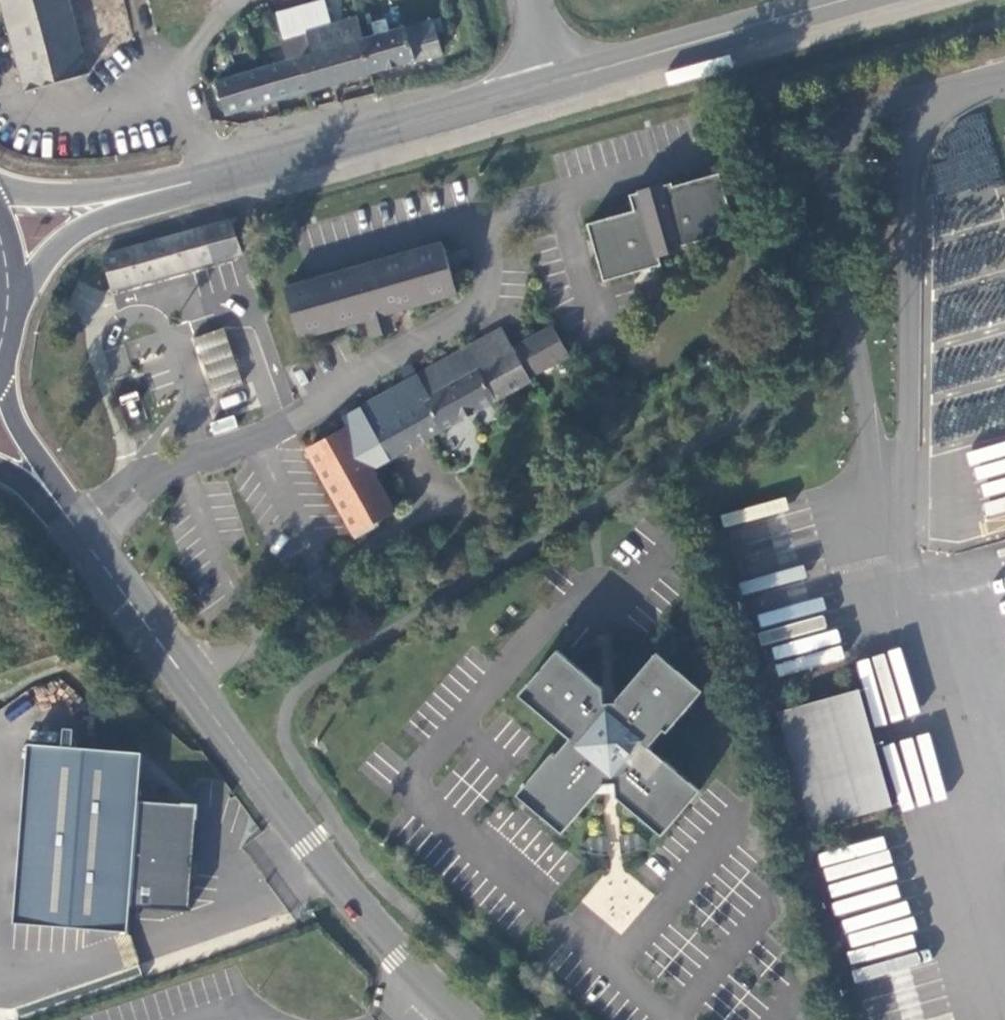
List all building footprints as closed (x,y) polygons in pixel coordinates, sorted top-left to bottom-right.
[(66,0),(0,0),(25,89),(86,72),(66,0)] [(226,111),(371,70),(363,36),(356,10),(276,33),(283,61),(216,80),(226,111)] [(363,36),(371,70),(442,50),(433,14),(363,36)] [(586,225),(603,282),(661,266),(658,257),(680,250),(680,248),(684,247),(736,232),(719,174),(673,187),(672,184),(629,196),(633,211),(586,225)] [(238,252),(230,220),(100,255),(109,286),(238,252)] [(442,244),(285,288),(300,339),(368,319),(365,309),(384,303),(387,314),(457,295),(442,244)] [(79,280),(66,307),(91,319),(104,292),(79,280)] [(384,303),(365,309),(368,319),(373,337),(392,331),(387,314),(384,303)] [(482,335),(360,403),(366,412),(392,457),(571,358),(551,323),(493,354),(482,335)] [(213,391),(242,381),(231,350),(222,327),(193,337),(202,361),(213,391)] [(120,395),(129,426),(145,421),(136,391),(120,395)] [(392,457),(366,412),(342,425),(369,469),(392,457)] [(303,447),(352,532),(390,510),(369,469),(342,425),(303,447)] [(702,691),(656,652),(616,700),(616,702),(603,703),(602,689),(557,650),(518,695),(569,739),(555,756),(552,753),(516,795),(561,834),(603,784),(614,783),(616,797),(661,836),(699,790),(648,747),(663,730),(666,733),(702,691)] [(776,712),(799,793),(881,770),(858,689),(776,712)] [(30,747),(16,923),(124,932),(126,907),(135,803),(138,756),(30,747)] [(881,770),(799,793),(809,829),(891,806),(881,770)] [(196,808),(135,803),(126,907),(188,912),(196,808)]
